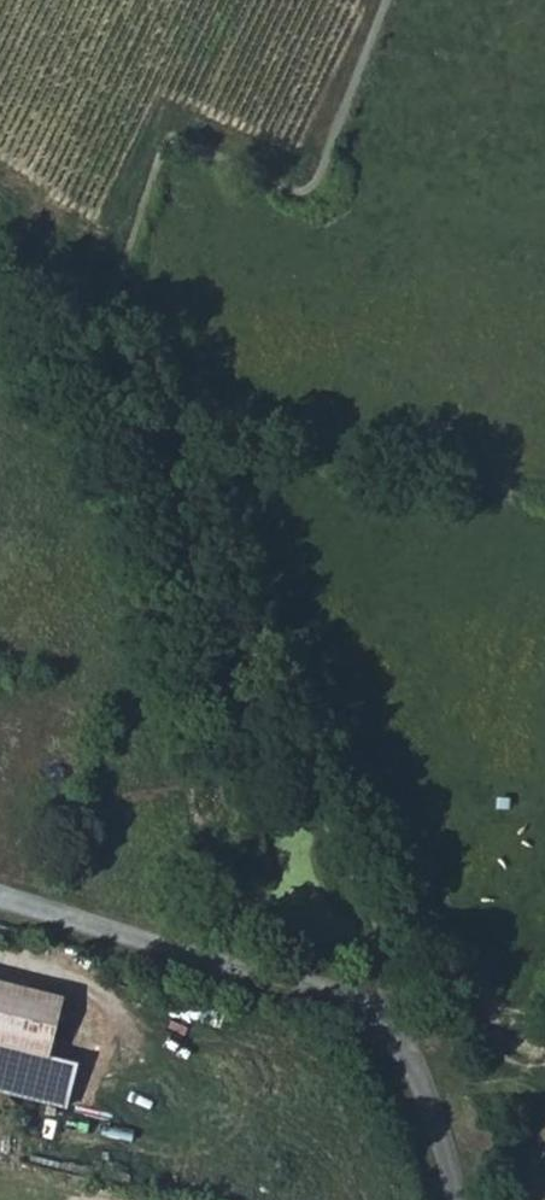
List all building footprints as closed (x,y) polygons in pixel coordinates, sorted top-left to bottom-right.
[(64,996),(0,980),(0,1089),(31,1097),(39,1056),(49,1058),(64,996)] [(68,1106),(78,1063),(49,1058),(39,1056),(31,1097),(68,1106)]
